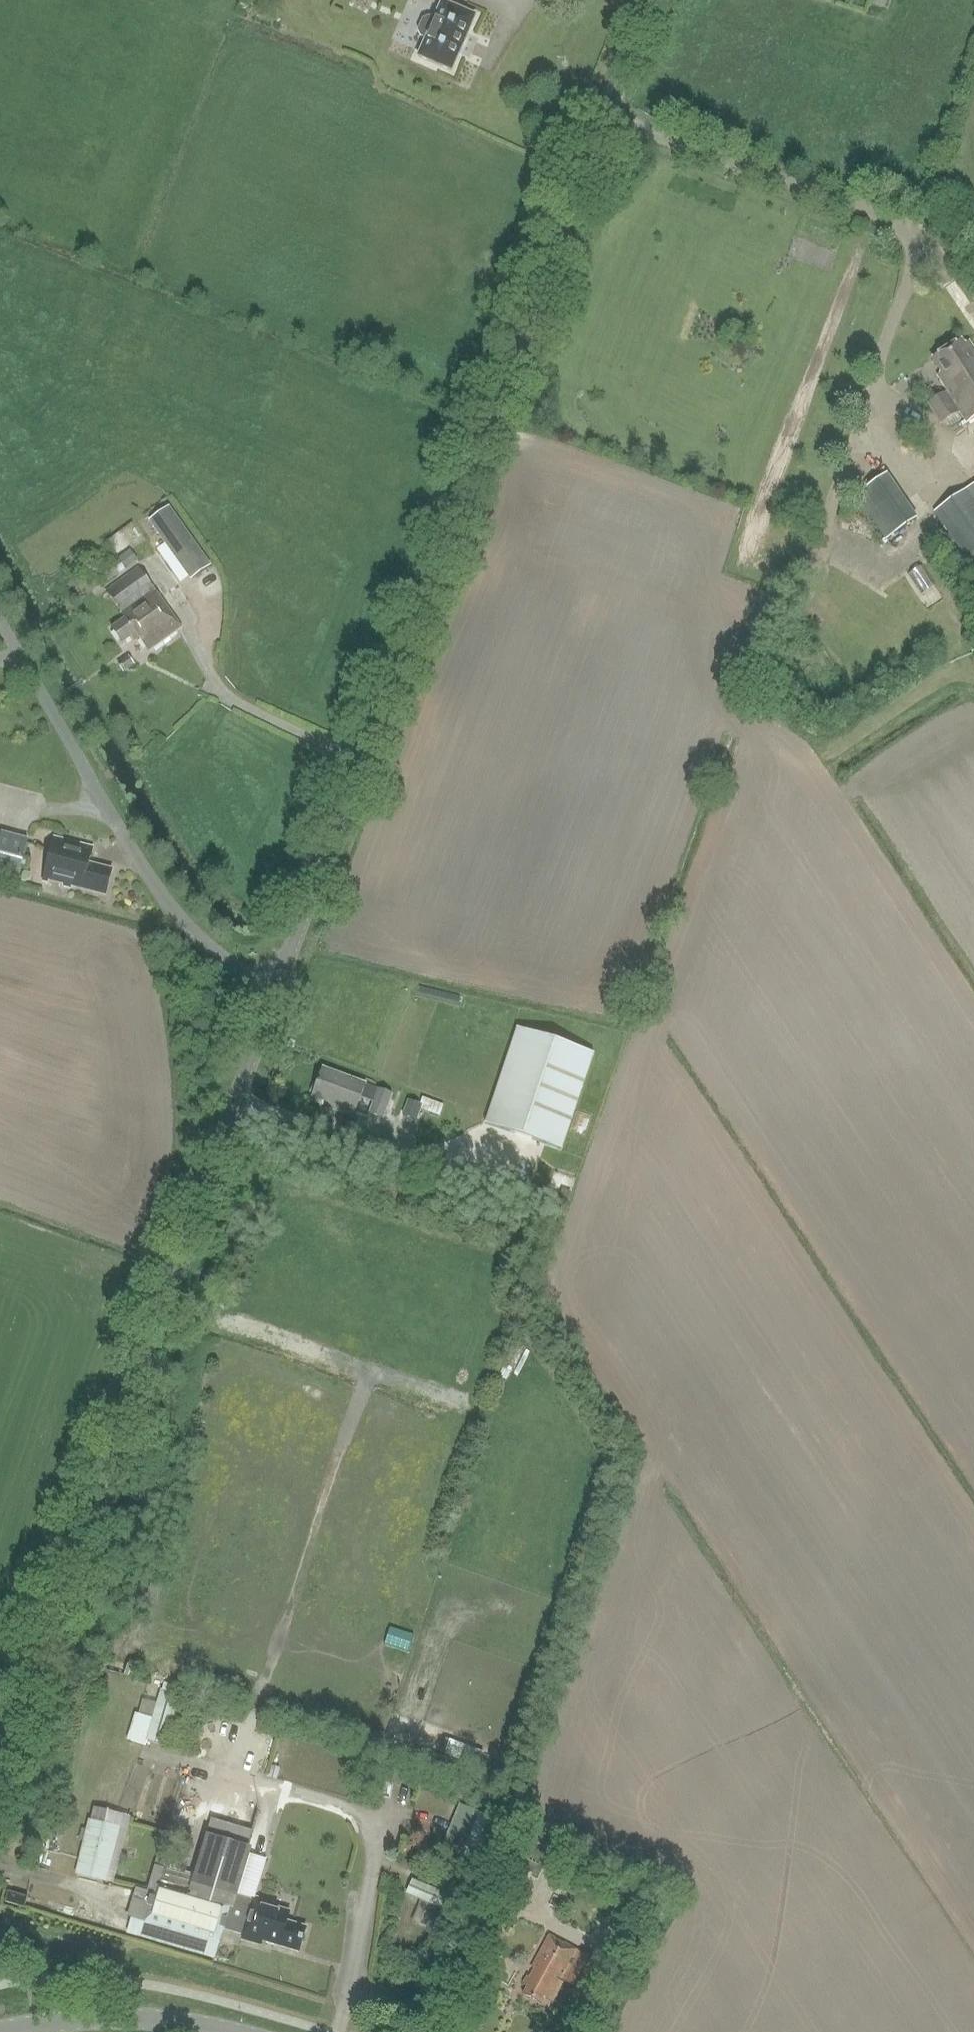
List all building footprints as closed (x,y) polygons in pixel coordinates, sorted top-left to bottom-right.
[(434,20),(429,18),(423,20),(418,31),(421,36),(426,39),(418,57),(451,71),(460,51),(461,51),(467,37),(466,37),(475,16),(442,2),(434,20)] [(934,359),(946,378),(941,381),(968,423),(973,419),(973,349),(969,342),(964,345),(961,341),(942,353),(940,353),(936,355),(935,358),(934,359)] [(960,411),(946,391),(929,402),(943,422),(960,411)] [(919,517),(888,473),(856,495),(887,540),(919,517)] [(934,511),(949,533),(939,539),(946,549),(955,543),(973,570),(973,483),(934,511)] [(150,521),(192,580),(212,566),(170,507),(150,521)] [(139,561),(132,551),(119,560),(127,570),(139,561)] [(149,651),(180,629),(138,570),(107,592),(126,619),(112,629),(122,644),(137,634),(149,651)] [(27,841),(0,834),(0,876),(17,881),(27,841)] [(90,863),(94,847),(54,837),(42,882),(48,884),(49,881),(63,885),(63,887),(71,889),(71,887),(106,896),(113,869),(90,863)] [(485,1124),(562,1150),(594,1054),(517,1028),(485,1124)] [(382,1119),(391,1095),(364,1085),(323,1070),(313,1098),(336,1107),(335,1112),(352,1118),(360,1097),(374,1103),(369,1114),(382,1119)] [(408,1101),(402,1116),(415,1121),(421,1105),(408,1101)] [(154,1719),(149,1733),(177,1741),(188,1704),(177,1700),(179,1695),(162,1690),(154,1719)] [(132,1743),(145,1747),(149,1733),(154,1719),(140,1715),(132,1743)] [(481,1811),(461,1803),(442,1848),(462,1856),(481,1811)] [(90,1820),(80,1861),(78,1871),(110,1878),(122,1828),(90,1820)] [(539,1879),(554,1851),(526,1836),(511,1865),(514,1867),(502,1891),(520,1900),(532,1876),(539,1879)] [(413,1880),(407,1895),(430,1904),(422,1925),(444,1934),(459,1898),(413,1880)] [(158,1885),(147,1923),(218,1944),(223,1930),(242,1936),(241,1940),(261,1945),(262,1942),(299,1952),(306,1928),(287,1922),(290,1912),(272,1907),(273,1903),(253,1897),(252,1901),(231,1895),(228,1906),(158,1885)] [(4,1903),(24,1909),(28,1897),(8,1892),(4,1903)] [(540,1951),(542,1952),(524,1985),(528,1987),(524,1995),(541,2005),(544,1999),(556,2005),(562,1993),(567,1983),(583,1991),(598,1963),(549,1936),(540,1951)] [(496,1981),(502,1971),(493,1967),(488,1977),(496,1981)]
